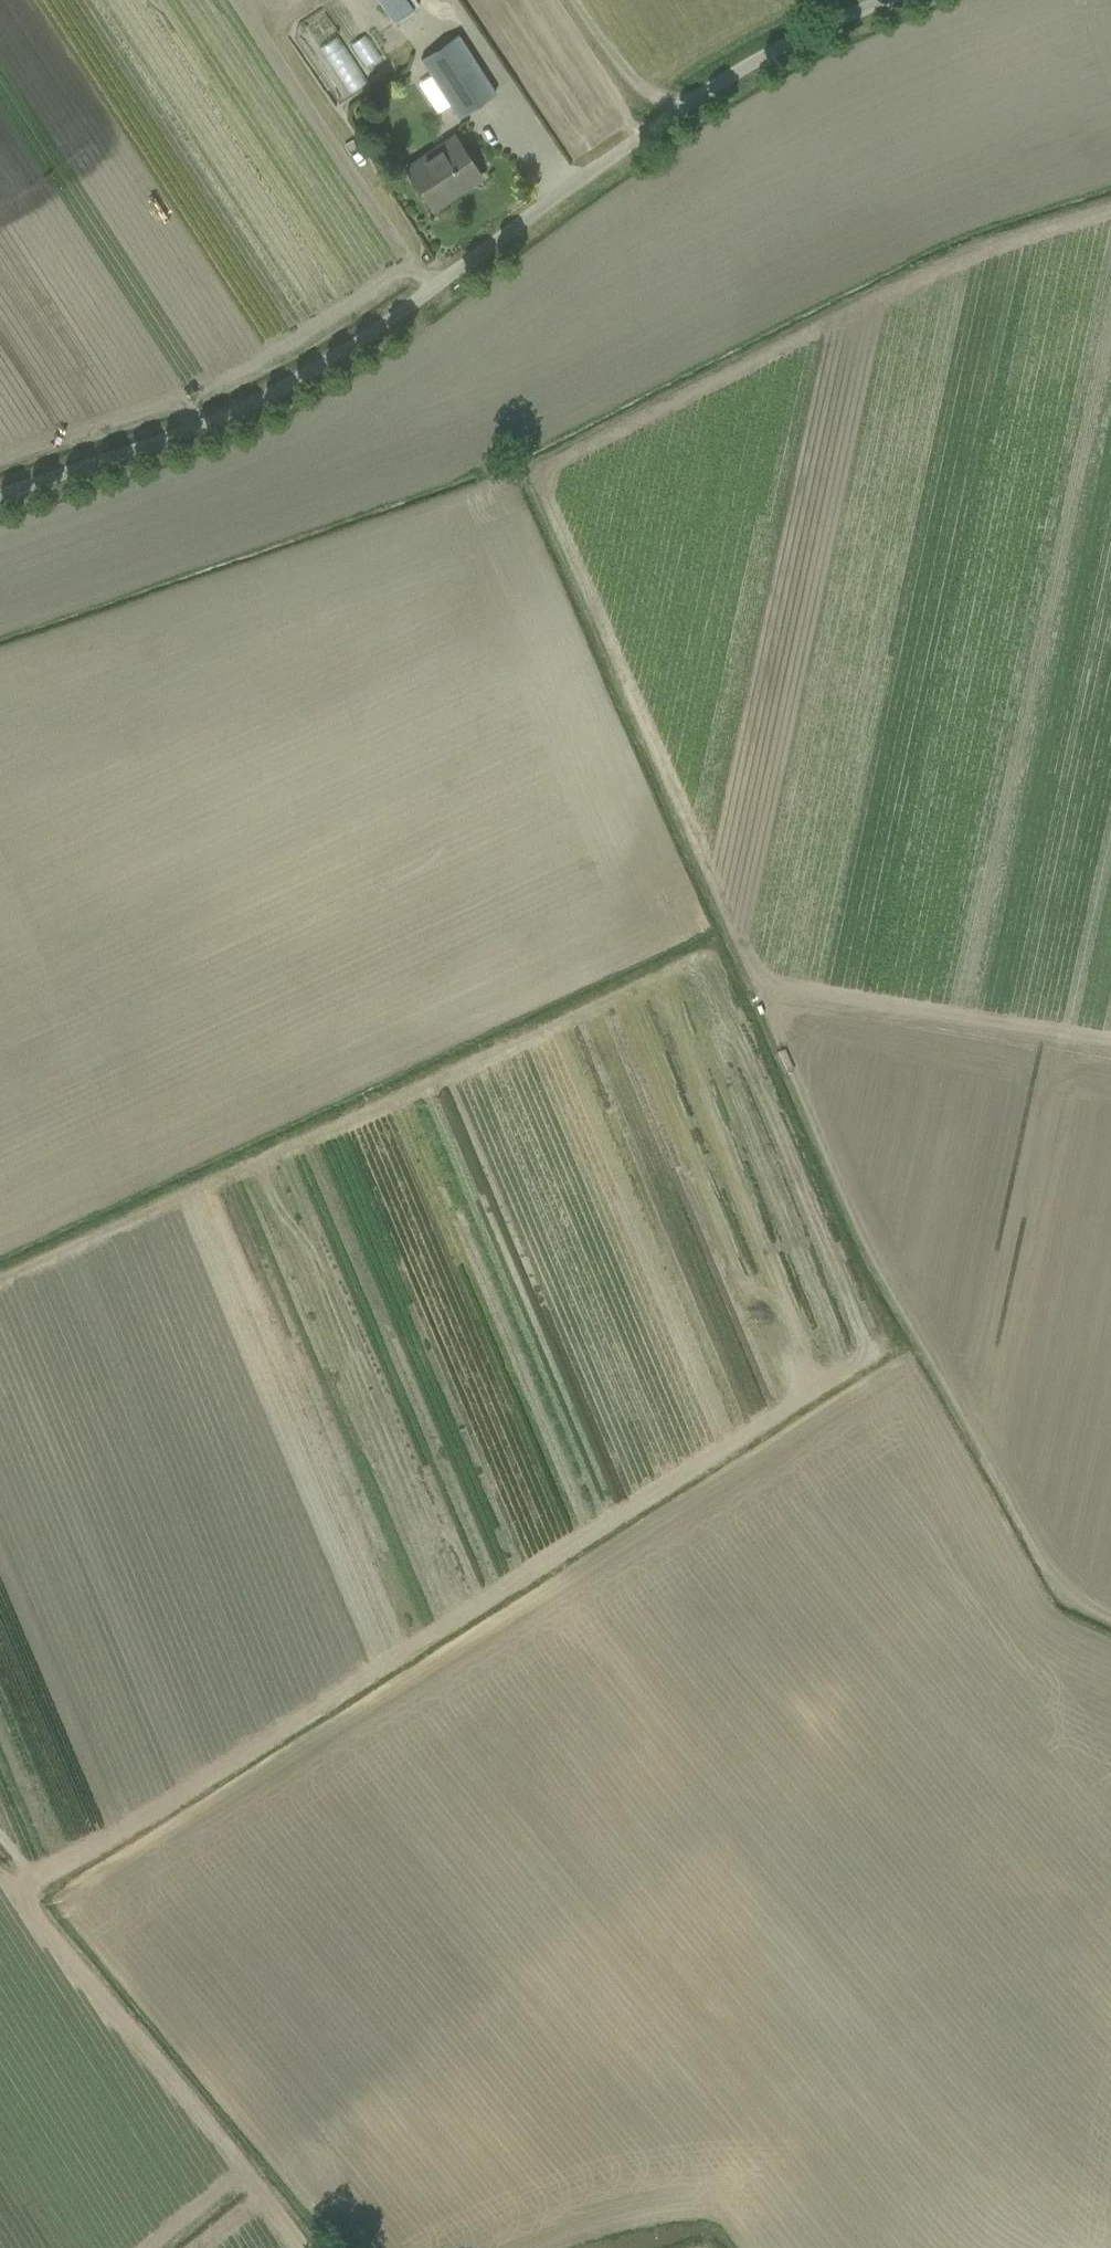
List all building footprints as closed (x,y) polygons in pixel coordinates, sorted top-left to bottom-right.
[(394,25),(412,11),(405,0),(377,0),(394,25)] [(420,61),(446,99),(458,118),(495,93),(482,74),(457,36),(420,61)] [(375,39),(360,47),(382,82),(396,73),(375,39)] [(406,168),(421,190),(433,209),(450,198),(448,194),(478,174),(480,178),(481,178),(469,159),(455,137),(406,168)] [(380,141),(369,147),(377,161),(387,155),(380,141)]
